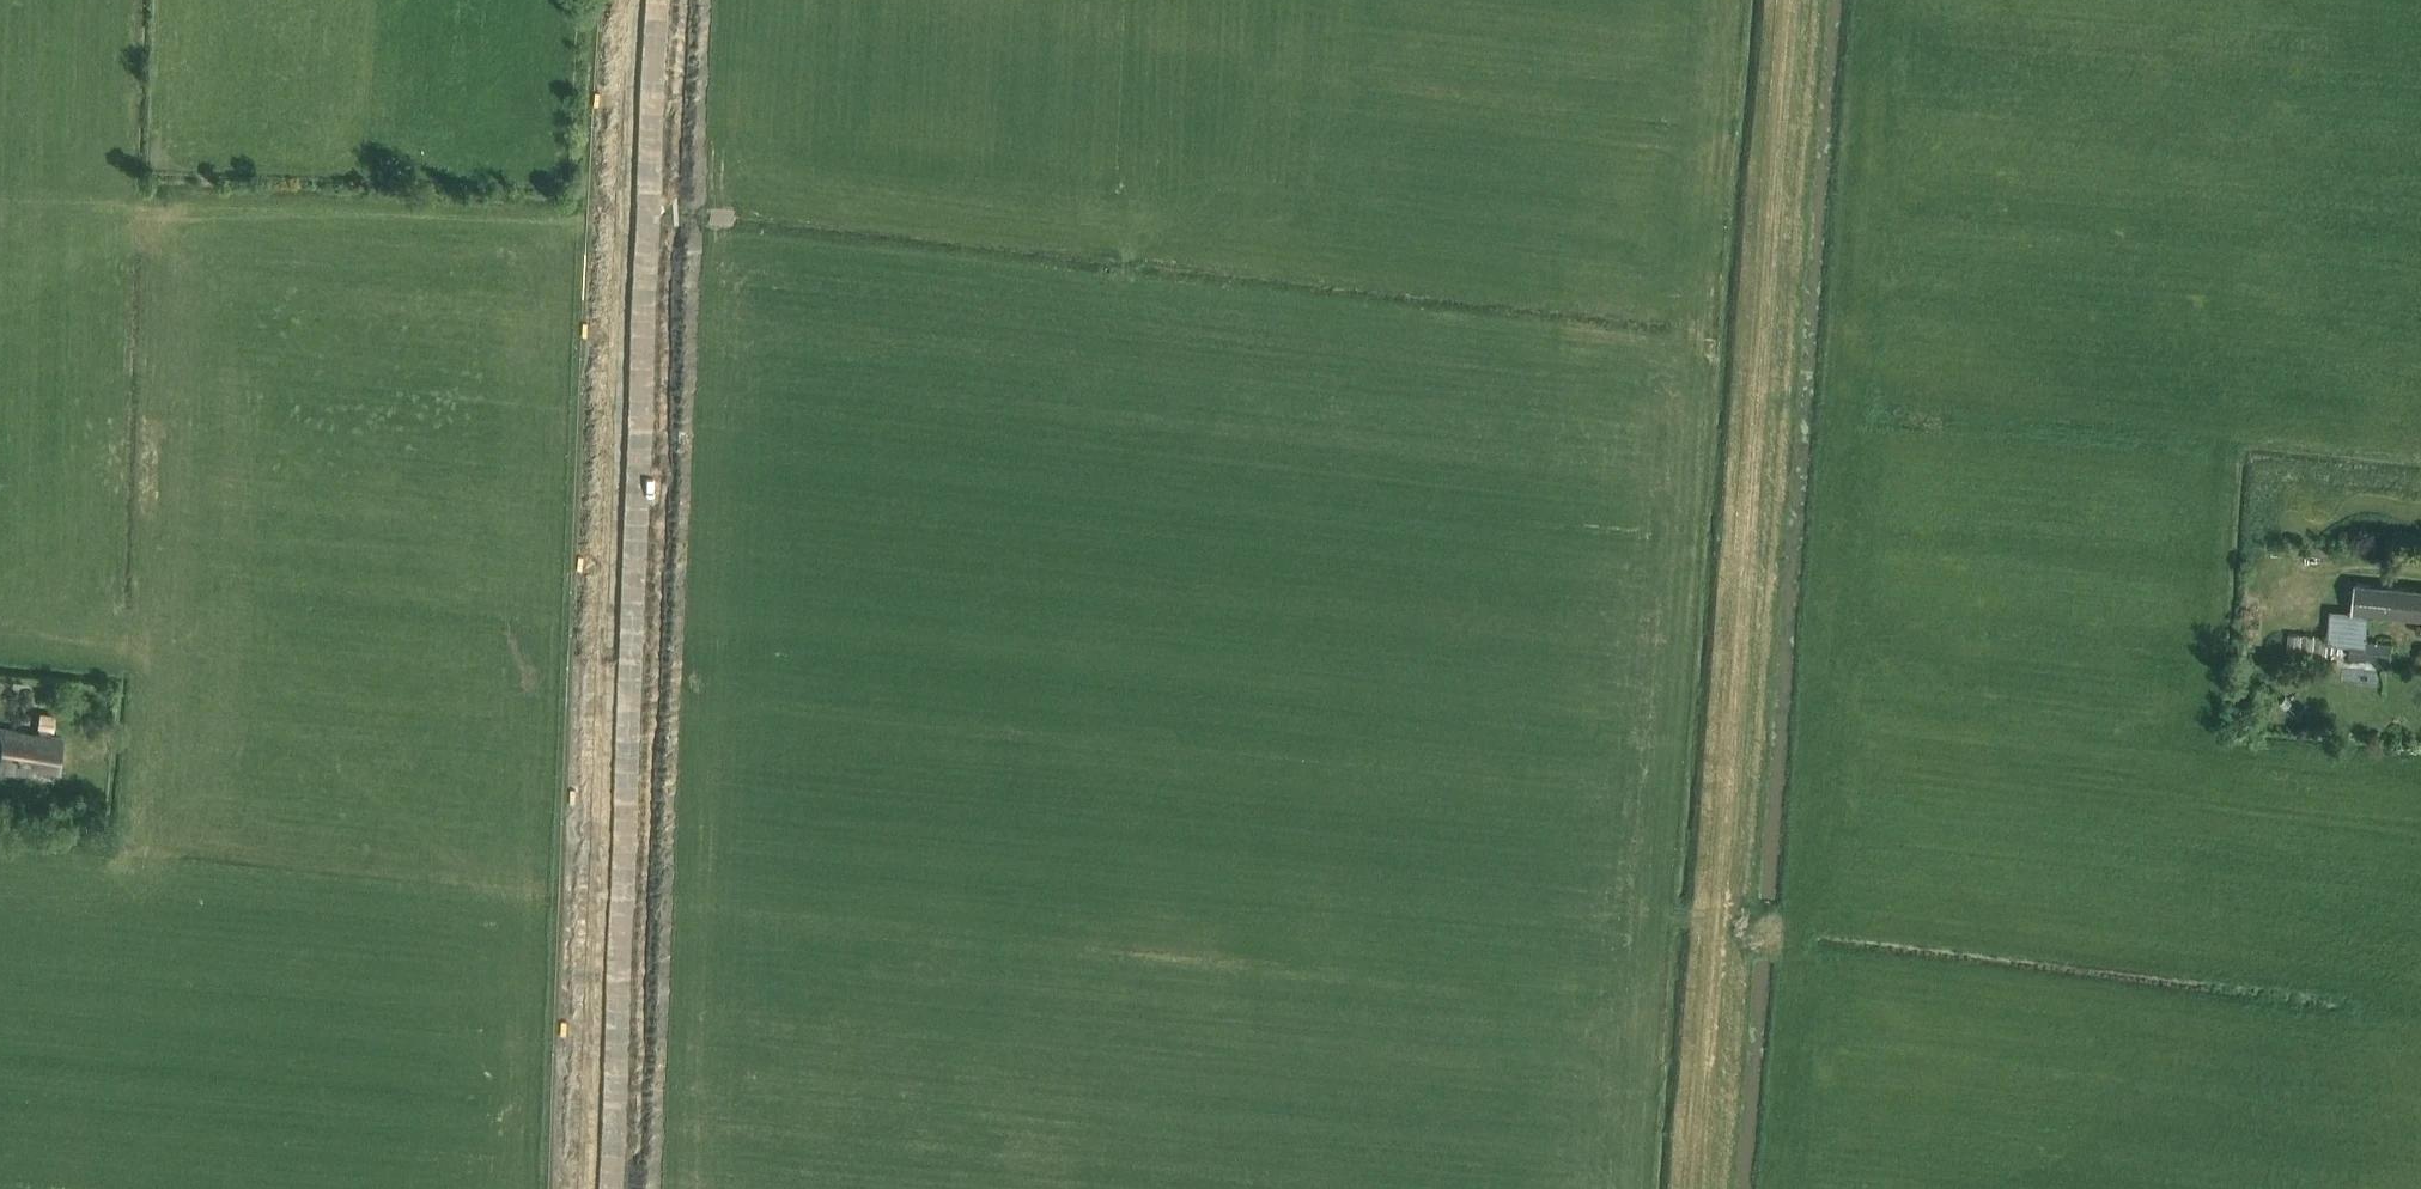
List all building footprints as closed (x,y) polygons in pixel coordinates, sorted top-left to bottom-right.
[(2350,647),(2349,659),(2389,664),(2392,645),(2366,641),(2369,615),(2420,619),(2420,590),(2356,584),(2352,613),(2345,613),(2343,646),(2350,647)] [(2285,659),(2325,664),(2328,641),(2288,635),(2285,659)] [(36,769),(60,772),(63,739),(50,737),(52,729),(53,729),(55,718),(41,716),(39,727),(40,727),(39,738),(24,736),(24,733),(0,729),(0,771),(35,775),(36,769)] [(87,829),(86,836),(95,837),(96,830),(87,829)]
